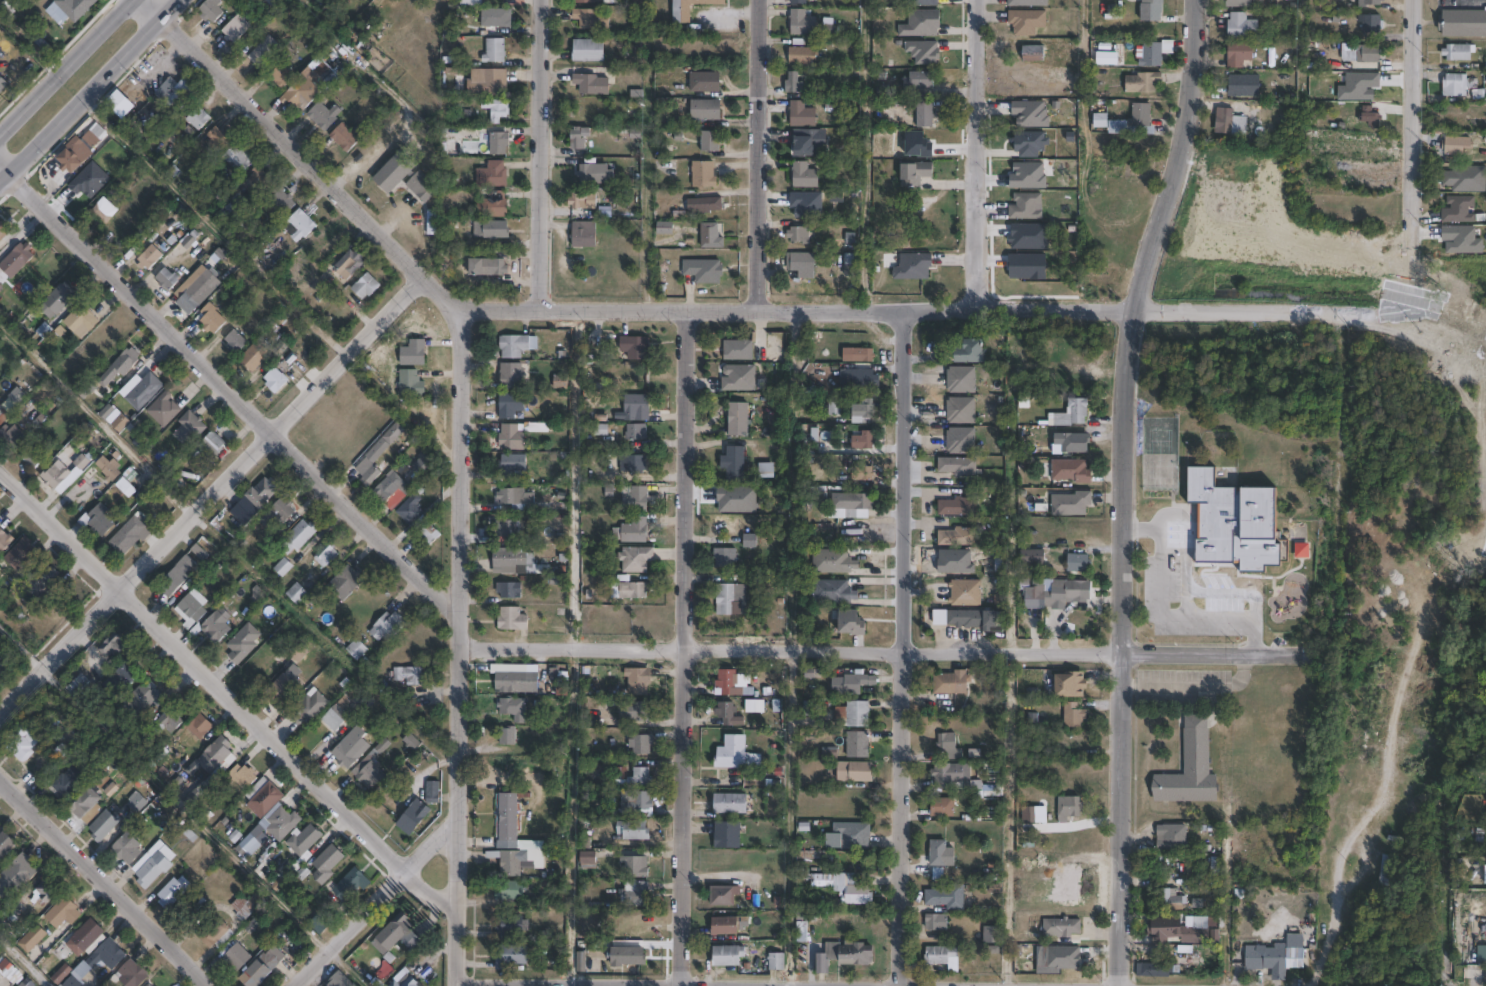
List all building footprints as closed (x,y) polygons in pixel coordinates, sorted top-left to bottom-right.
[(52,3),(55,0),(97,0),(74,24),(52,3)] [(198,10),(207,0),(211,0),(214,0),(216,2),(214,3),(217,6),(218,4),(221,7),(219,8),(224,12),(213,24),(198,10)] [(272,9),(280,0),(263,0),(272,9)] [(672,24),(672,0),(725,0),(725,5),(689,5),(689,24),(672,24)] [(1142,4),(1142,0),(1143,0),(1163,0),(1163,14),(1162,14),(1162,17),(1161,17),(1161,22),(1140,21),(1141,4),(1142,4)] [(1227,8),(1227,0),(1253,0),(1253,8),(1227,8)] [(1363,8),(1363,0),(1385,0),(1385,3),(1381,3),(1381,6),(1368,6),(1368,8),(1363,8)] [(1485,8),(1485,38),(1441,37),(1441,32),(1439,32),(1439,16),(1442,16),(1442,11),(1485,11),(1485,8)] [(511,10),(510,28),(480,27),(480,9),(511,10)] [(596,10),(596,13),(608,13),(608,30),(578,30),(578,20),(572,20),(572,9),(596,10)] [(805,10),(805,14),(805,16),(805,17),(816,17),(816,36),(790,36),(790,31),(788,31),(788,16),(790,16),(790,10),(805,10)] [(938,37),(898,37),(898,25),(909,25),(909,10),(940,10),(940,29),(938,29),(938,37)] [(1046,12),(1046,28),(1035,28),(1035,37),(1013,37),(1014,28),(1013,28),(1013,25),(1008,25),(1008,11),(1046,12)] [(1246,13),(1246,16),(1247,16),(1247,20),(1259,20),(1258,39),(1228,39),(1228,20),(1230,20),(1230,13),(1246,13)] [(250,26),(233,44),(221,31),(238,14),(250,26)] [(1381,16),(1381,21),(1384,21),(1383,30),(1381,30),(1381,34),(1368,34),(1368,39),(1361,39),(1362,15),(1381,16)] [(281,48),(260,70),(247,57),(268,35),(281,48)] [(504,39),(504,54),(505,54),(505,57),(504,57),(504,63),(481,63),(481,55),(485,55),(485,39),(504,39)] [(603,40),(603,62),(584,62),(584,63),(582,63),(582,62),(571,62),(571,56),(570,56),(570,48),(572,48),(572,40),(603,40)] [(938,42),(938,49),(940,49),(940,60),(938,60),(938,65),(911,66),(911,43),(938,42)] [(1161,43),(1160,67),(1138,66),(1139,58),(1135,58),(1136,46),(1143,47),(1143,42),(1161,43)] [(1242,69),(1228,69),(1228,43),(1252,43),(1252,61),(1242,61),(1242,69)] [(1472,45),(1472,46),(1476,46),(1476,53),(1472,53),(1472,61),(1447,61),(1447,57),(1442,57),(1442,49),(1447,50),(1447,45),(1472,45)] [(1044,62),(1022,62),(1022,46),(1044,46),(1044,62)] [(1381,63),(1358,63),(1358,46),(1381,46),(1381,63)] [(803,47),(803,48),(807,48),(807,47),(808,47),(808,48),(812,48),(812,52),(815,52),(815,61),(812,61),(812,65),(811,65),(811,67),(802,67),(802,64),(788,64),(788,63),(787,63),(787,55),(788,56),(788,47),(792,47),(796,47),(796,48),(800,48),(800,47),(803,47)] [(294,76),(282,89),(268,76),(271,72),(267,68),(276,58),(294,76)] [(506,70),(506,81),(506,96),(466,96),(466,81),(470,81),(470,70),(506,70)] [(187,72),(200,86),(174,113),(153,92),(170,75),(177,82),(187,72)] [(797,72),(797,82),(803,82),(803,94),(784,93),(785,81),(788,81),(788,72),(797,72)] [(933,90),(903,89),(903,78),(909,78),(909,72),(933,72),(933,90)] [(720,73),(719,93),(689,92),(689,73),(720,73)] [(1155,94),(1125,93),(1125,76),(1137,76),(1137,73),(1153,73),(1162,73),(1161,84),(1155,84),(1155,94)] [(316,97),(302,111),(297,107),(295,110),(286,102),(290,98),(285,93),(303,74),(315,86),(309,91),(316,97)] [(1485,87),(1485,92),(1485,97),(1473,99),(1472,89),(1463,89),(1463,98),(1443,97),(1443,78),(1446,78),(1446,74),(1467,75),(1467,78),(1468,78),(1468,79),(1477,79),(1477,88),(1485,87)] [(596,76),(596,78),(608,79),(608,95),(578,95),(578,86),(572,86),(572,75),(596,76)] [(1258,97),(1228,97),(1228,75),(1259,75),(1258,97)] [(8,85),(0,93),(0,77),(8,85)] [(889,86),(889,101),(876,100),(876,85),(889,86)] [(508,101),(508,116),(505,115),(505,118),(498,118),(498,125),(489,125),(490,109),(480,109),(480,100),(508,101)] [(720,122),(691,121),(691,100),(720,100),(720,122)] [(323,105),(329,111),(335,105),(341,111),(335,117),(337,119),(325,132),(306,115),(320,101),(324,104),(323,105)] [(805,101),(805,109),(815,109),(815,128),(789,128),(789,123),(788,123),(788,108),(789,108),(789,101),(805,101)] [(211,117),(197,130),(188,121),(187,122),(184,118),(199,104),(211,117)] [(932,104),(932,115),(933,115),(933,120),(932,120),(932,128),(916,128),(916,104),(932,104)] [(1150,104),(1150,118),(1151,118),(1151,122),(1150,122),(1150,128),(1128,127),(1128,120),(1132,120),(1132,104),(1150,104)] [(1372,106),(1372,114),(1381,114),(1381,116),(1382,116),(1382,121),(1380,121),(1380,127),(1368,127),(1368,122),(1358,122),(1358,113),(1362,113),(1363,106),(1372,106)] [(1098,129),(1092,129),(1092,118),(1094,118),(1094,114),(1108,114),(1108,128),(1098,128),(1098,129)] [(1232,117),(1231,136),(1218,134),(1219,128),(1217,128),(1217,120),(1219,120),(1219,116),(1232,117)] [(106,135),(103,138),(102,138),(89,151),(92,153),(70,176),(65,171),(62,174),(57,170),(61,166),(54,160),(65,149),(63,148),(75,136),(79,140),(96,123),(106,133),(106,134),(106,135)] [(344,127),(351,134),(357,127),(363,133),(357,139),(359,141),(346,154),(329,137),(342,123),(345,126),(344,127)] [(215,125),(219,129),(221,127),(232,139),(220,150),(205,133),(215,125)] [(580,127),(580,129),(589,129),(589,138),(580,138),(580,139),(584,139),(584,150),(569,150),(569,131),(573,131),(573,128),(580,127)] [(820,131),(820,137),(822,137),(822,142),(820,142),(820,157),(802,157),(802,151),(799,151),(799,139),(793,139),(793,130),(820,131)] [(721,141),(720,146),(719,146),(719,153),(700,153),(700,132),(719,132),(718,141),(721,141)] [(505,146),(505,156),(493,155),(493,156),(491,156),(491,155),(489,155),(489,133),(508,133),(508,146),(505,146)] [(1473,139),(1472,149),(1446,148),(1447,138),(1473,139)] [(237,140),(252,155),(253,154),(256,158),(240,174),(226,160),(233,153),(229,148),(237,140)] [(416,166),(389,194),(373,179),(399,151),(416,166)] [(504,161),(503,169),(507,169),(506,188),(475,187),(476,169),(488,169),(488,161),(504,161)] [(262,169),(265,172),(267,171),(274,177),(272,179),(274,181),(269,187),(266,185),(259,193),(245,180),(251,173),(249,172),(258,162),(264,167),(262,169)] [(714,162),(714,170),(717,170),(717,189),(692,189),(692,162),(714,162)] [(808,162),(808,167),(808,169),(808,170),(819,170),(819,188),(793,188),(793,183),(791,183),(791,168),(793,168),(793,162),(808,162)] [(933,163),(933,178),(921,178),(921,189),(900,188),(901,163),(933,163)] [(607,164),(607,171),(614,170),(615,181),(609,181),(609,184),(579,185),(579,178),(577,179),(577,173),(579,173),(579,165),(607,164)] [(1485,166),(1485,193),(1453,192),(1453,187),(1442,187),(1442,171),(1452,171),(1452,166),(1485,166)] [(438,189),(424,204),(405,186),(419,171),(438,189)] [(283,190),(287,194),(288,193),(292,197),(291,198),(295,202),(280,216),(266,201),(273,194),(271,192),(280,184),(285,189),(283,190)] [(504,192),(504,200),(507,200),(507,218),(476,218),(476,199),(489,199),(489,196),(490,196),(490,192),(504,192)] [(1042,192),(1042,203),(1036,203),(1036,210),(1043,210),(1043,218),(1009,218),(1009,204),(1017,204),(1017,200),(1014,200),(1014,192),(1042,192)] [(588,194),(588,210),(571,210),(571,206),(568,206),(568,198),(571,198),(572,194),(588,194)] [(117,209),(104,224),(89,210),(102,195),(117,209)] [(1474,197),(1474,208),(1469,208),(1469,215),(1476,215),(1475,223),(1441,223),(1441,209),(1451,209),(1451,205),(1446,205),(1446,196),(1474,197)] [(710,213),(710,216),(702,216),(702,214),(687,215),(687,199),(722,198),(722,212),(710,213)] [(317,226),(303,239),(302,238),(296,243),(290,236),(292,234),(285,227),(288,224),(285,221),(300,207),(317,226)] [(436,210),(435,235),(427,234),(427,210),(436,210)] [(10,229),(0,240),(0,221),(1,220),(10,229)] [(507,222),(507,229),(509,229),(509,239),(496,239),(496,241),(490,241),(490,239),(473,239),(473,223),(483,223),(483,222),(507,222)] [(596,222),(595,246),(584,246),(584,248),(571,248),(572,240),(570,239),(570,235),(572,235),(572,222),(596,222)] [(672,223),(672,235),(657,235),(657,223),(672,223)] [(724,249),(701,249),(701,224),(724,224),(724,249)] [(811,228),(811,231),(810,231),(810,243),(803,243),(803,241),(791,241),(791,237),(787,237),(787,229),(791,229),(791,226),(810,226),(810,228),(811,228)] [(11,279),(0,269),(0,263),(12,250),(8,246),(16,238),(23,245),(26,242),(31,247),(28,250),(33,255),(11,279)] [(163,254),(148,270),(136,259),(151,243),(163,254)] [(356,248),(364,256),(361,258),(364,261),(346,281),(332,268),(350,248),(353,251),(356,248)] [(815,252),(815,278),(799,278),(799,270),(791,270),(791,261),(789,261),(789,256),(791,256),(791,252),(815,252)] [(856,276),(844,276),(844,253),(856,253),(856,276)] [(930,279),(894,279),(894,267),(901,267),(901,253),(933,253),(933,266),(930,266),(930,279)] [(507,265),(507,273),(504,273),(504,276),(483,276),(483,259),(504,260),(504,265),(507,265)] [(482,277),(469,277),(469,260),(482,260),(482,277)] [(720,261),(720,266),(723,266),(723,277),(720,277),(720,285),(695,285),(695,277),(683,277),(683,261),(720,261)] [(165,266),(172,274),(174,271),(179,276),(177,278),(178,280),(168,290),(165,287),(163,289),(157,284),(159,282),(154,277),(165,266)] [(194,271),(199,276),(201,273),(216,287),(191,313),(188,311),(187,312),(182,308),(184,306),(177,299),(184,291),(180,287),(194,271)] [(367,271),(380,284),(369,296),(367,294),(362,299),(350,287),(356,282),(367,271)] [(65,282),(73,289),(70,293),(73,296),(56,315),(52,311),(47,317),(38,308),(43,302),(42,301),(60,283),(62,286),(65,282)] [(226,320),(213,334),(209,330),(207,333),(200,326),(202,324),(199,320),(204,315),(199,311),(209,301),(216,308),(215,309),(226,320)] [(99,321),(80,339),(62,321),(80,302),(99,321)] [(247,341),(237,352),(236,350),(233,353),(225,345),(228,342),(223,338),(234,328),(247,341)] [(529,335),(529,350),(522,350),(522,358),(501,358),(501,349),(499,349),(499,336),(502,336),(502,335),(529,335)] [(261,336),(274,348),(281,340),(289,347),(279,358),(272,351),(252,372),(237,359),(256,339),(257,340),(261,336)] [(648,336),(648,337),(650,337),(650,351),(647,351),(647,359),(627,359),(627,352),(620,352),(620,336),(648,336)] [(425,338),(425,348),(424,365),(400,365),(400,347),(409,347),(409,346),(408,346),(408,343),(409,343),(409,338),(425,338)] [(983,338),(983,341),(985,341),(985,347),(988,347),(988,362),(956,362),(956,346),(965,346),(965,338),(983,338)] [(748,339),(748,340),(753,340),(753,360),(724,359),(724,340),(742,340),(742,339),(748,339)] [(131,346),(139,354),(136,357),(138,359),(123,376),(119,372),(112,380),(104,372),(127,347),(128,349),(131,346)] [(877,353),(877,358),(874,358),(874,361),(843,361),(843,347),(873,348),(873,353),(877,353)] [(521,388),(500,388),(501,362),(522,363),(521,388)] [(757,365),(757,391),(723,391),(723,377),(730,377),(730,375),(727,375),(724,373),(724,367),(727,365),(757,365)] [(274,366),(281,373),(282,372),(289,379),(275,394),(264,384),(267,381),(263,377),(274,366)] [(976,366),(976,393),(950,392),(950,390),(947,389),(947,369),(950,369),(950,366),(976,366)] [(425,380),(425,396),(399,395),(400,368),(418,369),(417,376),(420,376),(420,380),(425,380)] [(163,384),(142,407),(133,398),(129,402),(123,397),(149,370),(163,384)] [(873,373),(873,376),(875,376),(875,382),(873,382),(873,386),(852,386),(852,383),(847,383),(847,377),(852,377),(853,373),(873,373)] [(567,389),(553,389),(553,374),(567,374),(567,389)] [(26,395),(9,414),(4,409),(13,400),(7,395),(16,386),(26,395)] [(168,390),(171,393),(169,396),(171,397),(168,400),(170,402),(172,400),(181,409),(164,427),(146,411),(165,390),(166,392),(168,390)] [(524,393),(523,411),(514,411),(514,419),(499,418),(499,393),(524,393)] [(649,420),(619,420),(620,413),(624,413),(624,394),(649,394),(649,420)] [(976,397),(976,423),(950,423),(950,421),(947,421),(948,400),(950,400),(950,397),(976,397)] [(873,398),(873,403),(874,403),(874,409),(873,409),(873,411),(875,411),(875,413),(873,413),(873,417),(875,417),(874,424),(852,423),(852,404),(863,404),(863,398),(873,398)] [(1089,398),(1088,416),(1086,416),(1086,424),(1072,424),(1072,407),(1069,407),(1070,398),(1089,398)] [(843,402),(843,415),(829,415),(829,401),(843,402)] [(749,403),(748,436),(728,435),(729,402),(749,403)] [(189,409),(198,418),(199,416),(203,419),(201,421),(208,427),(187,449),(172,434),(181,424),(178,421),(189,409)] [(131,422),(121,433),(112,423),(122,413),(131,422)] [(381,472),(367,488),(359,480),(362,477),(354,469),(366,457),(365,456),(397,421),(405,428),(372,464),(381,472)] [(549,422),(548,432),(524,432),(524,422),(549,422)] [(519,423),(519,430),(524,430),(524,450),(501,449),(501,446),(498,446),(499,433),(501,433),(501,423),(519,423)] [(646,440),(627,440),(627,424),(646,423),(646,440)] [(14,452),(0,439),(0,429),(5,424),(9,428),(14,424),(27,436),(20,444),(21,445),(14,452)] [(976,428),(976,454),(949,453),(949,451),(947,451),(947,430),(950,430),(950,427),(976,428)] [(212,430),(217,434),(219,431),(222,434),(220,437),(225,442),(221,447),(223,448),(215,456),(201,442),(212,430)] [(873,430),(873,440),(875,440),(875,444),(873,444),(873,449),(852,449),(852,435),(862,435),(862,430),(873,430)] [(1091,433),(1091,443),(1089,443),(1089,453),(1062,452),(1063,445),(1055,445),(1055,433),(1091,433)] [(31,445),(37,451),(38,449),(42,452),(40,454),(43,457),(33,468),(20,456),(31,445)] [(745,446),(745,482),(727,482),(727,469),(721,469),(721,455),(727,455),(727,446),(745,446)] [(81,453),(90,462),(82,470),(83,471),(59,496),(48,485),(46,487),(42,483),(44,481),(38,475),(46,467),(48,470),(58,460),(62,464),(68,457),(72,461),(81,453)] [(436,465),(424,477),(412,465),(424,453),(436,465)] [(512,479),(499,479),(499,460),(501,460),(501,454),(526,454),(525,471),(512,471),(512,479)] [(102,455),(109,461),(112,458),(120,465),(116,469),(120,473),(111,483),(107,479),(103,482),(95,474),(100,469),(94,463),(102,455)] [(642,475),(627,474),(627,455),(646,455),(646,471),(642,471),(642,475)] [(977,458),(977,475),(962,475),(962,477),(956,477),(956,472),(938,472),(939,457),(977,458)] [(1087,460),(1087,469),(1092,469),(1092,483),(1076,483),(1076,480),(1052,479),(1052,459),(1087,460)] [(97,471),(77,490),(72,484),(91,466),(97,471)] [(873,466),(873,472),(875,472),(875,476),(873,476),(873,480),(852,480),(852,466),(873,466)] [(1276,487),(1214,487),(1214,467),(1187,466),(1187,503),(1197,503),(1196,561),(1239,562),(1239,571),(1264,571),(1264,564),(1287,564),(1287,538),(1276,538),(1276,487)] [(392,469),(406,483),(409,481),(414,486),(405,495),(399,489),(384,504),(371,492),(387,477),(385,475),(392,469)] [(264,477),(268,480),(271,477),(277,483),(274,486),(278,489),(267,501),(268,503),(261,511),(244,495),(252,486),(253,488),(264,477)] [(627,514),(622,514),(622,493),(631,493),(631,486),(647,486),(647,512),(627,512),(627,514)] [(524,488),(525,511),(500,512),(500,504),(494,504),(494,492),(500,492),(500,488),(524,488)] [(1087,515),(1052,515),(1052,494),(1076,494),(1076,491),(1093,491),(1092,505),(1087,505),(1087,515)] [(877,493),(877,511),(869,511),(868,518),(849,518),(849,509),(844,509),(844,503),(843,503),(843,499),(845,499),(845,493),(877,493)] [(395,511),(409,525),(424,510),(409,496),(395,511)] [(977,498),(977,515),(939,514),(939,500),(955,500),(955,498),(957,498),(957,496),(962,496),(962,497),(977,498)] [(281,497),(286,501),(288,499),(292,504),(290,506),(296,511),(273,534),(258,520),(281,497)] [(104,513),(115,524),(101,537),(98,533),(95,536),(89,529),(91,527),(88,523),(84,528),(77,521),(86,512),(87,514),(100,502),(107,510),(104,513)] [(140,514),(147,521),(144,524),(152,531),(142,542),(139,539),(124,555),(122,553),(120,554),(108,542),(134,515),(136,518),(140,514)] [(647,516),(647,523),(648,523),(648,537),(646,537),(646,542),(621,542),(621,540),(612,540),(612,528),(621,528),(621,524),(632,524),(632,523),(631,523),(631,521),(632,521),(632,516),(647,516)] [(303,519),(308,524),(311,522),(318,529),(297,551),(294,548),(287,555),(279,548),(287,540),(285,537),(303,519)] [(521,520),(521,523),(522,523),(522,541),(516,541),(516,543),(500,543),(500,533),(498,533),(498,526),(500,526),(500,520),(521,520)] [(436,539),(429,546),(417,533),(428,522),(440,534),(435,539),(436,539)] [(962,527),(962,528),(977,528),(976,545),(955,545),(955,546),(951,546),(951,545),(938,545),(938,530),(955,530),(955,528),(956,528),(956,527),(962,527)] [(14,539),(0,552),(0,528),(6,535),(8,533),(14,539)] [(753,534),(744,535),(744,545),(753,544),(753,534)] [(38,552),(21,569),(6,554),(24,535),(32,542),(30,545),(38,552)] [(327,542),(331,546),(332,544),(335,546),(333,548),(339,554),(326,566),(325,565),(323,568),(318,563),(313,568),(309,564),(314,559),(313,558),(316,556),(315,555),(327,542)] [(208,554),(196,543),(190,549),(202,560),(208,554)] [(654,547),(654,563),(648,563),(648,561),(647,561),(647,573),(622,572),(622,561),(618,561),(618,552),(623,552),(623,547),(654,547)] [(736,568),(714,568),(714,548),(736,548),(736,568)] [(849,550),(848,557),(852,557),(852,560),(859,561),(859,569),(852,569),(852,573),(813,573),(813,549),(849,550)] [(516,550),(516,552),(520,552),(523,552),(523,558),(520,558),(520,566),(516,566),(516,573),(502,573),(502,566),(500,566),(500,563),(497,563),(497,556),(500,556),(500,550),(516,550)] [(1092,559),(1092,564),(1089,564),(1089,572),(1068,571),(1069,553),(1089,555),(1089,559),(1092,559)] [(293,566),(282,578),(273,568),(283,557),(293,566)] [(43,561),(49,567),(51,566),(59,574),(50,583),(58,591),(43,607),(32,596),(30,598),(20,588),(23,585),(22,584),(43,561)] [(348,564),(355,571),(357,569),(361,574),(359,575),(364,581),(342,601),(327,584),(348,564)] [(188,577),(167,598),(158,589),(160,586),(157,583),(175,565),(188,577)] [(629,581),(629,582),(650,582),(650,591),(646,591),(646,598),(611,598),(611,583),(625,583),(625,581),(617,581),(617,575),(629,575),(629,581)] [(849,580),(849,587),(852,587),(852,591),(859,591),(859,600),(852,600),(852,604),(814,603),(814,580),(849,580)] [(981,580),(981,606),(952,606),(952,603),(950,603),(950,598),(953,598),(953,588),(950,588),(950,583),(953,583),(953,580),(981,580)] [(1066,607),(1025,607),(1025,592),(1052,592),(1052,580),(1091,580),(1091,600),(1066,600),(1066,607)] [(309,595),(297,606),(285,593),(297,582),(309,595)] [(516,583),(516,598),(500,598),(500,593),(497,593),(497,582),(516,583)] [(735,592),(734,601),(741,601),(741,615),(716,615),(716,584),(739,584),(739,592),(735,592)] [(267,596),(257,607),(245,596),(256,585),(267,596)] [(207,612),(188,630),(183,625),(186,622),(174,609),(176,607),(175,605),(194,587),(208,601),(202,607),(207,612)] [(237,623),(215,645),(198,627),(221,606),(237,623)] [(520,607),(520,609),(520,614),(524,614),(524,615),(528,615),(528,630),(512,630),(512,631),(504,631),(504,630),(500,629),(498,629),(498,616),(500,616),(500,607),(520,607)] [(857,617),(857,608),(838,608),(838,634),(865,634),(865,617),(857,617)] [(948,625),(934,625),(934,610),(948,610),(948,625)] [(984,611),(998,611),(998,627),(971,627),(971,629),(965,629),(965,625),(948,625),(948,610),(984,611)] [(386,612),(391,616),(395,612),(398,614),(398,613),(402,617),(402,618),(406,623),(389,642),(384,637),(378,642),(368,633),(373,627),(373,626),(386,612)] [(257,645),(236,665),(227,656),(232,651),(225,644),(248,622),(261,635),(253,642),(257,645)] [(126,645),(110,662),(97,649),(114,632),(121,639),(120,639),(126,645)] [(369,649),(357,660),(345,648),(357,637),(369,649)] [(310,653),(300,664),(286,652),(296,640),(310,653)] [(139,674),(134,678),(136,680),(128,688),(127,687),(115,698),(101,683),(111,674),(111,675),(128,659),(136,668),(134,669),(139,674)] [(421,667),(421,672),(423,672),(423,679),(421,679),(421,685),(409,685),(406,685),(406,679),(403,679),(403,682),(393,682),(393,668),(421,667)] [(651,668),(651,684),(647,684),(647,695),(628,695),(628,677),(627,677),(627,668),(651,668)] [(736,670),(736,696),(714,695),(715,688),(715,681),(718,681),(718,670),(736,670)] [(967,670),(967,675),(972,675),(972,674),(976,674),(976,684),(968,684),(968,694),(934,694),(934,673),(955,674),(955,670),(967,670)] [(286,671),(293,678),(294,676),(302,683),(279,708),(263,693),(282,673),(283,674),(286,671)] [(526,672),(495,672),(495,692),(526,692),(526,672)] [(1088,679),(1088,689),(1085,689),(1084,697),(1064,697),(1065,672),(1080,672),(1080,679),(1088,679)] [(869,675),(869,676),(877,676),(877,685),(861,685),(861,695),(832,695),(832,677),(845,678),(845,674),(869,675)] [(569,677),(568,697),(556,696),(558,676),(569,677)] [(165,700),(157,707),(153,703),(138,717),(123,702),(147,677),(157,687),(155,689),(165,700)] [(318,690),(331,703),(309,725),(303,719),(298,725),(288,715),(307,695),(310,698),(318,690)] [(350,716),(334,733),(321,719),(345,694),(348,698),(347,699),(350,703),(343,710),(350,716)] [(525,699),(524,724),(514,723),(514,715),(499,714),(499,698),(508,699),(508,696),(515,696),(515,699),(525,699)] [(764,699),(745,699),(745,711),(764,711),(764,699)] [(869,702),(869,727),(847,727),(847,726),(836,726),(836,707),(847,707),(847,701),(869,702)] [(649,721),(620,722),(619,703),(651,702),(652,712),(649,712),(649,721)] [(734,703),(734,726),(725,726),(725,719),(718,719),(718,715),(715,715),(715,708),(718,708),(718,702),(734,703)] [(1088,710),(1088,720),(1083,720),(1083,728),(1064,728),(1065,702),(1079,702),(1079,709),(1088,710)] [(174,706),(182,714),(179,717),(183,721),(170,734),(164,728),(158,734),(150,726),(169,707),(171,709),(174,706)] [(195,718),(198,721),(199,720),(204,725),(204,726),(208,730),(207,731),(214,736),(204,746),(186,728),(195,718)] [(20,725),(27,732),(28,730),(39,741),(31,749),(34,752),(22,764),(9,752),(8,753),(0,746),(8,738),(6,737),(14,729),(14,730),(20,725)] [(515,727),(515,745),(499,745),(499,729),(508,729),(508,727),(515,727)] [(1210,728),(1210,774),(1218,775),(1218,802),(1154,802),(1155,775),(1184,775),(1185,728),(1210,728)] [(420,743),(413,751),(409,747),(407,749),(404,746),(405,744),(402,740),(409,732),(420,743)] [(868,758),(847,758),(847,732),(868,732),(868,758)] [(956,733),(957,749),(962,749),(963,759),(947,760),(947,752),(938,752),(938,747),(936,747),(936,742),(939,742),(938,734),(956,733)] [(236,749),(209,776),(194,761),(221,734),(236,749)] [(348,735),(355,742),(361,736),(371,746),(357,760),(358,762),(337,783),(330,777),(340,767),(337,763),(339,761),(331,753),(348,735)] [(746,735),(746,754),(760,755),(759,769),(714,768),(714,756),(717,756),(717,747),(725,747),(725,735),(746,735)] [(653,736),(653,755),(632,755),(632,743),(630,743),(630,740),(632,740),(632,736),(653,736)] [(392,744),(381,755),(379,754),(374,759),(378,762),(376,765),(387,776),(371,793),(362,784),(361,785),(354,778),(356,776),(351,772),(385,737),(392,744)] [(874,771),(873,782),(837,781),(838,761),(872,762),(872,771),(874,771)] [(951,764),(971,764),(971,780),(963,780),(963,782),(951,782),(951,791),(935,791),(935,777),(931,777),(931,769),(935,769),(935,763),(951,764)] [(238,765),(241,768),(244,765),(248,769),(250,768),(254,773),(253,774),(257,777),(244,790),(228,774),(238,765)] [(649,768),(649,777),(652,777),(652,781),(649,781),(649,786),(633,786),(633,768),(649,768)] [(77,788),(62,804),(46,789),(61,773),(77,788)] [(283,796),(260,820),(246,805),(247,804),(242,798),(264,776),(283,796)] [(1004,790),(965,790),(965,780),(1004,781),(1004,790)] [(439,803),(426,803),(426,781),(439,782),(439,803)] [(100,798),(80,820),(65,805),(85,784),(100,798)] [(148,803),(136,814),(126,805),(130,801),(128,798),(135,791),(148,803)] [(653,800),(653,817),(627,817),(627,806),(625,806),(625,803),(622,803),(622,791),(650,792),(650,800),(653,800)] [(517,842),(499,842),(499,794),(517,794),(517,842)] [(752,795),(752,813),(747,812),(747,814),(714,814),(714,794),(747,794),(747,795),(752,795)] [(1081,797),(1081,803),(1084,803),(1084,813),(1081,813),(1081,817),(1068,817),(1068,823),(1058,823),(1058,811),(1059,811),(1059,808),(1058,808),(1058,797),(1081,797)] [(431,810),(410,836),(395,824),(416,798),(431,810)] [(954,798),(954,817),(931,816),(931,798),(954,798)] [(281,806),(290,815),(294,812),(302,819),(279,843),(265,829),(270,824),(266,820),(281,806)] [(105,809),(111,815),(114,812),(122,819),(98,845),(91,837),(94,834),(88,828),(105,809)] [(646,821),(646,829),(650,829),(650,840),(623,840),(623,835),(617,834),(617,821),(646,821)] [(741,829),(741,831),(740,831),(740,848),(715,848),(715,822),(740,822),(740,829),(741,829)] [(871,823),(871,838),(870,838),(869,850),(842,850),(842,834),(834,833),(834,823),(871,823)] [(268,839),(249,858),(245,854),(246,853),(238,845),(259,824),(265,830),(262,833),(268,839)] [(309,824),(316,831),(318,829),(323,834),(299,858),(285,843),(294,834),(292,833),(297,828),(301,832),(309,824)] [(1187,825),(1186,847),(1158,846),(1158,835),(1157,835),(1157,826),(1164,826),(1164,825),(1187,825)] [(17,842),(0,860),(0,833),(2,831),(10,839),(12,837),(17,842)] [(141,853),(129,866),(122,859),(120,861),(111,852),(112,850),(110,848),(126,831),(141,845),(137,849),(141,853)] [(173,865),(165,874),(163,872),(145,890),(135,881),(140,877),(131,869),(159,840),(176,856),(170,862),(173,865)] [(947,867),(930,867),(931,840),(947,840),(947,867)] [(334,874),(321,886),(311,876),(317,869),(311,864),(331,843),(345,857),(331,871),(334,874)] [(522,851),(522,852),(527,852),(527,861),(520,861),(520,877),(500,877),(500,858),(486,859),(486,852),(500,852),(500,851),(522,851)] [(22,852),(28,857),(31,854),(37,860),(34,863),(40,869),(26,884),(14,872),(12,874),(6,868),(22,852)] [(596,852),(595,864),(580,864),(580,852),(596,852)] [(647,857),(647,868),(648,868),(648,878),(625,878),(625,871),(623,871),(623,866),(625,866),(625,863),(620,863),(620,857),(647,857)] [(1481,863),(1481,879),(1467,879),(1467,875),(1461,875),(1461,863),(1481,863)] [(371,883),(363,891),(359,887),(343,903),(326,886),(331,881),(336,886),(354,867),(371,883)] [(874,893),(873,905),(842,904),(842,896),(838,896),(838,892),(834,892),(834,873),(846,873),(846,886),(870,886),(870,893),(874,893)] [(58,883),(43,898),(34,889),(50,874),(58,883)] [(182,876),(192,886),(167,912),(157,902),(160,899),(157,895),(173,878),(177,881),(182,876)] [(516,882),(519,882),(519,886),(523,886),(523,900),(495,900),(495,889),(499,889),(499,881),(516,882)] [(649,882),(649,890),(650,890),(650,897),(649,897),(649,907),(625,907),(625,882),(649,882)] [(964,884),(964,911),(947,911),(947,906),(925,906),(925,890),(947,890),(947,884),(964,884)] [(735,887),(740,887),(740,890),(742,890),(742,892),(740,892),(740,896),(735,896),(735,907),(710,907),(710,887),(735,887)] [(1177,889),(1177,897),(1184,897),(1185,910),(1157,911),(1156,890),(1177,889)] [(81,915),(70,926),(65,921),(56,930),(43,917),(65,895),(77,908),(76,910),(81,915)] [(412,929),(405,936),(404,936),(388,952),(388,951),(382,956),(370,944),(375,939),(374,938),(401,912),(408,919),(407,920),(413,926),(411,929),(412,929)] [(329,926),(319,936),(307,925),(317,915),(329,926)] [(523,916),(523,921),(529,921),(529,932),(523,932),(523,935),(507,935),(507,941),(496,941),(496,923),(498,923),(499,915),(523,916)] [(944,931),(944,932),(940,932),(940,931),(926,931),(926,915),(948,915),(948,931),(944,931)] [(1178,916),(1178,918),(1182,918),(1182,927),(1194,927),(1194,917),(1220,917),(1220,944),(1181,944),(1181,937),(1167,937),(1167,943),(1153,943),(1152,919),(1174,918),(1174,916),(1178,916)] [(734,935),(734,937),(732,937),(732,935),(721,935),(721,937),(711,937),(711,925),(712,925),(712,918),(749,917),(749,931),(738,932),(738,935),(734,935)] [(1069,917),(1069,920),(1082,920),(1082,935),(1072,934),(1072,938),(1063,938),(1063,934),(1043,933),(1043,919),(1064,919),(1064,917),(1069,917)] [(104,932),(82,954),(68,940),(90,918),(104,932)] [(230,929),(210,949),(196,936),(205,926),(208,929),(219,918),(230,929)] [(808,943),(796,943),(796,922),(808,922),(808,943)] [(1002,944),(984,944),(984,927),(1002,927),(1002,944)] [(38,940),(27,932),(17,944),(28,953),(38,940)] [(127,956),(112,972),(101,962),(93,970),(85,962),(109,937),(117,945),(116,946),(127,956)] [(1304,939),(1304,950),(1309,950),(1309,968),(1305,968),(1305,969),(1291,969),(1291,970),(1265,970),(1265,971),(1245,971),(1246,951),(1257,951),(1257,947),(1274,947),(1274,944),(1288,944),(1288,939),(1304,939)] [(855,941),(855,943),(865,943),(865,946),(873,946),(874,965),(840,966),(840,960),(830,960),(830,975),(817,975),(817,955),(825,955),(825,943),(845,943),(845,941),(855,941)] [(252,957),(237,972),(222,957),(237,943),(252,957)] [(263,982),(259,985),(253,985),(248,982),(245,985),(238,979),(263,953),(265,955),(274,946),(285,956),(279,963),(273,958),(256,975),(263,982)] [(508,973),(496,972),(496,955),(498,955),(498,946),(527,946),(527,965),(508,965),(508,973)] [(1202,951),(1202,966),(1181,966),(1181,974),(1174,973),(1174,974),(1170,974),(1170,978),(1141,977),(1141,976),(1138,976),(1139,964),(1142,964),(1142,963),(1167,964),(1167,962),(1174,962),(1174,966),(1179,966),(1179,953),(1180,953),(1181,946),(1193,946),(1192,951),(1202,951)] [(740,947),(745,947),(745,958),(740,958),(740,967),(712,967),(712,956),(713,956),(713,947),(740,947)] [(949,947),(949,948),(958,948),(958,950),(960,950),(960,951),(959,951),(959,972),(947,972),(947,965),(925,965),(925,956),(927,956),(927,947),(949,947)] [(644,948),(644,955),(646,955),(646,966),(623,966),(623,968),(610,968),(611,948),(644,948)] [(784,971),(769,971),(769,954),(784,954),(784,971)] [(3,977),(0,974),(0,964),(5,959),(14,969),(15,968),(22,975),(21,976),(23,979),(17,984),(15,982),(12,985),(6,978),(8,976),(6,974),(3,977)] [(149,977),(140,985),(124,985),(118,980),(122,976),(117,972),(130,959),(136,965),(138,964),(147,973),(146,974),(149,977)] [(92,969),(80,982),(73,976),(75,974),(73,971),(83,961),(92,969)] [(72,970),(57,985),(51,979),(66,964),(72,970)] [(405,969),(422,985),(388,985),(405,969)] [(338,971),(353,985),(326,985),(325,985),(338,971)] [(72,976),(83,985),(62,985),(72,976)]
